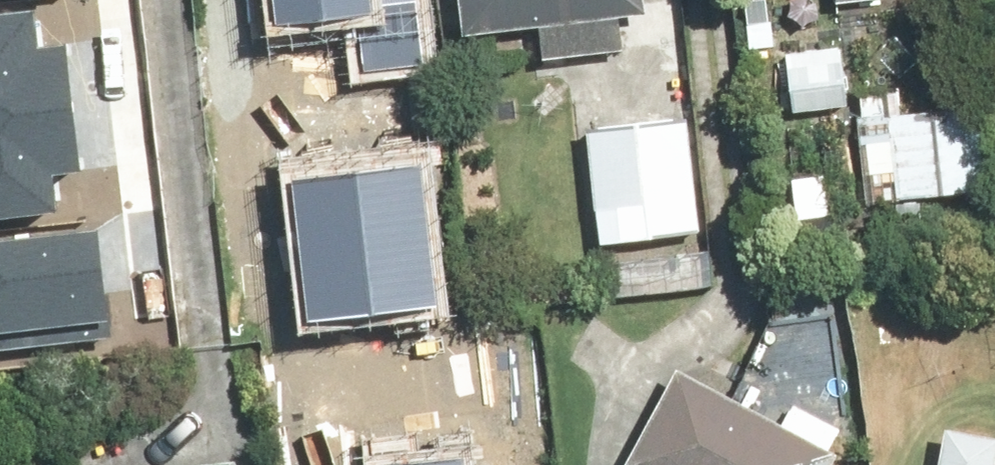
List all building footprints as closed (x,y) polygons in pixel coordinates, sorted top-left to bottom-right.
[(269,23),(350,15),(356,72),(423,65),(416,0),(266,0),(269,23)] [(470,37),(652,21),(650,0),(466,0),(470,37)] [(0,15),(0,118),(68,111),(62,49),(38,52),(34,11),(0,15)] [(860,108),(873,206),(994,189),(994,179),(985,107),(896,120),(894,103),(860,108)] [(53,210),(49,170),(73,168),(68,111),(0,118),(0,215),(53,210)] [(693,126),(593,137),(605,244),(705,233),(693,126)] [(414,174),(292,187),(308,322),(429,308),(414,174)] [(108,335),(97,234),(0,244),(0,347),(108,335)] [(846,458),(837,453),(849,430),(802,404),(790,427),(687,371),(635,464),(842,464),(846,458)] [(954,434),(949,464),(994,464),(994,441),(954,434)] [(465,457),(377,463),(377,464),(465,464),(465,457)]
